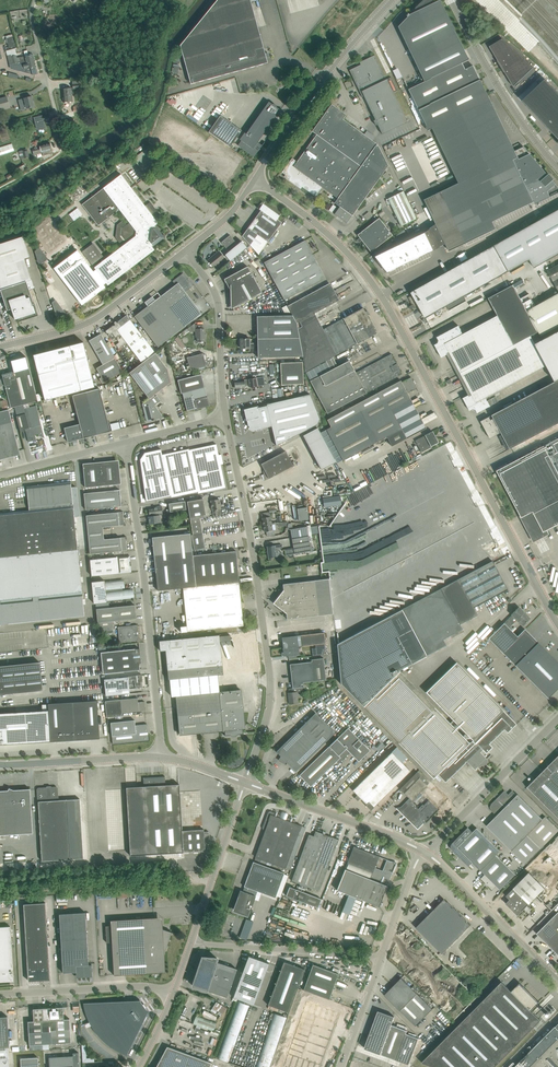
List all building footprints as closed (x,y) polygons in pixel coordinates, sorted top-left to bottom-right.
[(253,0),(241,0),(228,4),(209,10),(180,45),(183,59),(191,84),(268,63),(250,1),(253,0)] [(209,10),(228,4),(241,0),(217,0),(209,10)] [(416,11),(410,14),(398,27),(424,81),(463,63),(470,60),(439,0),(433,3),(432,0),(423,0),(415,8),(416,11)] [(503,39),(490,46),(498,61),(504,72),(505,72),(513,87),(534,67),(503,39)] [(21,64),(35,61),(33,55),(25,57),(25,56),(19,57),(20,62),(17,63),(16,60),(17,60),(16,55),(9,57),(10,64),(14,64),(20,62),(21,64)] [(374,56),(375,56),(374,56),(374,55),(374,56),(371,57),(370,57),(370,58),(367,59),(363,61),(363,60),(363,61),(360,63),(360,62),(359,62),(361,65),(358,67),(357,66),(357,67),(354,68),(353,68),(354,68),(350,70),(350,71),(352,75),(352,76),(352,75),(355,80),(354,80),(362,97),(364,96),(375,120),(374,120),(376,125),(378,124),(382,134),(407,122),(387,79),(386,79),(384,75),(383,75),(381,70),(382,70),(381,70),(379,66),(379,65),(377,61),(377,60),(377,61),(374,56)] [(24,70),(36,67),(35,61),(21,64),(20,62),(14,64),(15,69),(24,72),(24,70)] [(517,153),(481,79),(480,80),(473,66),(466,69),(463,63),(424,81),(408,89),(428,131),(433,129),(459,183),(425,200),(450,251),(496,229),(493,222),(534,202),(557,190),(557,188),(551,180),(551,181),(548,177),(525,149),(517,153)] [(33,75),(38,74),(36,67),(24,70),(24,72),(33,74),(33,75)] [(522,101),(557,138),(557,92),(546,79),(522,101)] [(64,102),(69,102),(73,102),(71,88),(62,89),(64,102)] [(26,109),(29,108),(35,106),(32,96),(24,99),(19,100),(20,104),(25,102),(26,109)] [(9,107),(7,97),(0,99),(0,109),(9,107)] [(246,134),(220,115),(208,132),(230,147),(240,133),(242,135),(240,139),(241,140),(238,145),(254,157),(260,148),(255,145),(280,110),(277,107),(277,106),(276,105),(275,104),(274,104),(273,104),(272,104),(269,101),(246,134)] [(367,131),(364,134),(343,119),(346,115),(343,112),(342,113),(340,112),(341,111),(332,104),(312,131),(316,134),(297,162),(292,158),(292,159),(282,172),(287,176),(286,178),(297,185),(296,185),(297,185),(301,188),(302,187),(315,196),(322,187),(337,198),(334,203),(340,207),(334,214),(347,223),(388,166),(377,144),(373,141),(375,139),(373,135),(367,131)] [(0,146),(0,154),(14,150),(12,143),(0,146)] [(51,154),(50,149),(51,148),(50,143),(45,144),(40,146),(40,148),(37,149),(37,148),(32,150),(34,155),(42,153),(43,156),(51,154)] [(429,184),(452,174),(440,147),(430,151),(434,162),(430,164),(433,170),(429,172),(431,176),(427,178),(429,184)] [(19,151),(20,159),(29,157),(28,150),(23,151),(19,151)] [(163,234),(155,225),(158,223),(155,219),(160,215),(150,202),(145,206),(121,174),(103,188),(82,204),(98,226),(119,210),(129,223),(122,228),(121,236),(127,243),(93,268),(95,270),(93,271),(77,250),(58,265),(86,302),(105,287),(103,285),(106,283),(108,285),(154,250),(152,247),(162,240),(160,238),(161,236),(163,234)] [(401,225),(416,218),(403,191),(388,199),(401,225)] [(279,216),(263,204),(259,209),(261,210),(242,236),(258,255),(282,222),(277,219),(279,216)] [(518,232),(495,246),(509,272),(530,260),(535,268),(557,255),(557,210),(518,232)] [(378,247),(379,245),(392,235),(379,218),(357,235),(367,248),(374,242),(378,247)] [(433,250),(424,232),(374,256),(387,272),(433,250)] [(238,244),(230,235),(221,242),(229,251),(225,255),(230,261),(247,247),(242,241),(238,244)] [(25,259),(30,257),(23,236),(0,244),(0,289),(7,310),(11,309),(15,319),(15,318),(17,318),(18,322),(19,321),(19,320),(24,319),(24,320),(38,315),(33,302),(29,290),(34,288),(25,259)] [(265,262),(264,262),(284,300),(325,278),(305,240),(265,262)] [(225,258),(219,251),(208,260),(214,267),(225,258)] [(473,300),(497,286),(490,274),(495,272),(486,254),(408,297),(419,317),(424,314),(429,324),(468,302),(467,300),(472,298),(473,300)] [(557,291),(557,265),(547,271),(557,289),(554,292),(554,293),(557,291)] [(248,266),(224,279),(230,291),(231,303),(233,308),(238,306),(239,307),(258,297),(257,295),(262,293),(248,266)] [(185,292),(193,286),(189,281),(189,282),(187,279),(187,278),(183,273),(172,281),(173,281),(175,283),(175,284),(175,285),(178,283),(185,292)] [(148,306),(171,337),(202,313),(185,292),(178,283),(175,285),(155,300),(152,296),(145,302),(148,306)] [(328,284),(287,306),(291,313),(292,315),(296,323),(299,321),(315,313),(336,302),(339,300),(337,296),(336,297),(328,284)] [(539,332),(521,299),(514,285),(505,289),(489,298),(498,316),(463,334),(458,325),(441,335),(438,337),(437,337),(439,340),(438,343),(435,345),(442,357),(441,357),(442,357),(447,354),(447,353),(449,352),(459,369),(456,370),(458,374),(536,333),(539,332)] [(554,293),(555,294),(535,305),(529,294),(521,299),(539,332),(541,336),(557,327),(557,291),(554,293)] [(158,347),(171,337),(148,306),(134,316),(138,320),(158,347)] [(327,366),(335,362),(332,357),(377,333),(363,308),(323,329),(315,313),(299,321),(296,323),(299,337),(302,356),(305,371),(306,372),(325,362),(327,366)] [(130,320),(130,319),(126,315),(118,322),(117,323),(116,322),(116,321),(115,321),(115,322),(114,322),(114,323),(112,324),(113,325),(105,331),(109,336),(112,333),(119,342),(116,345),(119,349),(127,343),(142,363),(155,353),(130,320)] [(296,323),(292,315),(257,316),(257,339),(299,337),(296,323)] [(197,342),(206,342),(205,336),(204,336),(204,328),(195,329),(195,337),(197,337),(197,342)] [(540,341),(535,344),(546,365),(555,382),(557,380),(557,332),(540,341)] [(123,371),(115,358),(101,333),(89,340),(103,364),(96,368),(101,377),(99,378),(102,383),(123,371)] [(486,398),(546,365),(535,344),(540,341),(536,333),(458,374),(461,378),(463,377),(473,395),(470,396),(469,395),(463,398),(464,398),(470,410),(470,411),(473,409),(476,409),(478,413),(478,412),(496,403),(493,398),(488,401),(486,398)] [(258,358),(302,356),(299,337),(257,339),(258,358)] [(254,348),(254,347),(254,343),(250,343),(250,339),(240,339),(241,348),(249,348),(250,348),(254,348)] [(95,387),(83,342),(63,347),(63,345),(57,347),(57,348),(33,355),(45,400),(95,387)] [(149,399),(154,395),(171,382),(168,369),(155,353),(129,373),(149,399)] [(203,353),(187,357),(190,370),(206,366),(203,353)] [(327,414),(397,377),(402,374),(399,369),(400,369),(397,363),(397,364),(391,354),(385,357),(366,368),(366,367),(356,373),(349,360),(337,367),(335,362),(327,366),(329,370),(318,376),(310,380),(310,381),(327,414)] [(280,363),(281,385),(304,384),(303,362),(280,363)] [(5,385),(11,408),(38,401),(29,369),(13,373),(13,372),(2,374),(3,379),(0,380),(0,387),(5,385)] [(197,409),(209,406),(207,397),(206,397),(205,395),(207,395),(201,374),(178,380),(181,393),(183,393),(187,410),(195,408),(195,410),(197,410),(197,409)] [(249,388),(257,387),(265,386),(263,377),(256,378),(244,379),(244,380),(235,382),(235,388),(244,387),(244,386),(249,386),(249,388)] [(417,388),(411,377),(402,382),(400,380),(327,420),(331,427),(326,429),(343,460),(387,437),(392,446),(426,428),(407,393),(417,388)] [(555,382),(504,409),(504,408),(481,421),(484,426),(486,430),(490,438),(502,432),(510,449),(531,438),(557,424),(557,380),(555,382)] [(68,442),(110,431),(109,426),(99,388),(72,395),(80,424),(64,428),(68,442)] [(267,406),(246,410),(248,420),(247,420),(248,426),(249,426),(250,428),(253,430),(256,430),(256,431),(262,430),(261,428),(272,426),(276,446),(317,424),(320,419),(310,394),(267,404),(267,406)] [(154,395),(149,399),(142,404),(146,420),(152,418),(152,420),(163,418),(162,414),(155,405),(159,402),(154,395)] [(36,405),(24,408),(23,405),(15,407),(17,415),(16,415),(20,432),(26,431),(28,442),(36,440),(35,435),(39,434),(39,436),(44,438),(36,405)] [(20,454),(9,409),(0,411),(0,459),(20,454)] [(321,428),(306,434),(320,470),(335,464),(321,428)] [(431,446),(433,445),(438,442),(432,431),(414,441),(421,453),(431,448),(431,446)] [(557,470),(557,438),(545,445),(557,470)] [(177,451),(184,494),(198,492),(198,493),(225,487),(220,463),(222,463),(221,460),(222,460),(221,454),(218,455),(216,444),(189,450),(189,449),(177,451)] [(557,524),(557,472),(544,446),(497,470),(522,518),(524,516),(526,519),(529,517),(538,532),(536,532),(536,533),(533,535),(532,537),(534,540),(536,540),(547,535),(547,532),(546,531),(557,524)] [(184,494),(177,451),(162,454),(161,449),(144,453),(140,459),(146,501),(171,496),(171,497),(184,494)] [(285,451),(261,464),(269,479),(293,466),(285,451)] [(100,464),(102,486),(119,484),(117,462),(100,464)] [(102,486),(100,464),(92,464),(92,463),(83,464),(85,487),(102,486)] [(75,487),(71,487),(71,482),(27,486),(29,510),(0,513),(0,625),(84,616),(74,517),(78,517),(79,517),(79,516),(80,516),(80,515),(77,488),(77,487),(76,487),(75,487)] [(84,493),(85,510),(121,506),(120,490),(84,493)] [(340,496),(323,498),(324,507),(341,504),(340,496)] [(206,517),(203,498),(187,501),(190,519),(200,518),(206,517)] [(219,499),(211,500),(213,510),(214,516),(221,514),(219,499)] [(170,512),(186,509),(185,501),(169,503),(170,512)] [(149,524),(150,524),(160,522),(159,515),(163,515),(161,506),(153,507),(154,509),(149,510),(149,514),(150,514),(150,516),(148,516),(149,524)] [(307,507),(297,508),(299,520),(309,519),(307,507)] [(270,512),(261,513),(262,518),(263,525),(271,524),(272,525),(274,524),(274,521),(271,522),(270,515),(270,513),(272,512),(276,512),(275,509),(269,509),(270,512)] [(87,529),(103,527),(124,525),(125,525),(125,522),(124,523),(124,521),(125,521),(125,520),(124,520),(123,512),(86,515),(87,529)] [(200,518),(190,519),(193,534),(191,534),(194,550),(205,548),(200,518)] [(271,524),(263,525),(265,532),(267,531),(267,536),(275,535),(274,530),(273,530),(272,525),(271,524)] [(293,529),(290,529),(292,537),(308,535),(307,526),(293,529)] [(89,541),(104,539),(103,527),(87,529),(89,541)] [(158,537),(152,537),(154,555),(156,573),(157,589),(158,590),(178,588),(178,591),(181,591),(181,588),(183,588),(239,582),(237,558),(236,551),(193,555),(192,551),(190,533),(158,537)] [(308,535),(292,537),(295,554),(311,551),(308,535)] [(104,539),(89,541),(90,554),(127,550),(126,541),(127,541),(126,541),(126,539),(127,539),(126,536),(125,537),(104,539)] [(268,557),(277,556),(276,549),(282,548),(281,544),(275,545),(267,546),(268,557)] [(92,576),(119,573),(126,572),(131,572),(131,566),(131,562),(130,562),(130,556),(124,556),(116,557),(90,559),(92,576)] [(475,570),(490,598),(507,589),(492,561),(475,570)] [(473,607),(490,598),(475,570),(458,579),(473,607)] [(283,590),(273,603),(286,613),(287,619),(333,614),(329,578),(283,584),(283,590)] [(104,602),(104,601),(134,598),(133,588),(125,589),(124,579),(113,580),(113,581),(107,582),(107,580),(94,582),(96,603),(104,602)] [(477,615),(473,607),(458,579),(441,588),(460,624),(477,615)] [(187,626),(180,626),(181,632),(244,626),(239,582),(183,588),(187,626)] [(463,629),(460,624),(441,588),(421,598),(443,639),(463,629)] [(446,645),(443,639),(421,598),(402,609),(412,628),(403,632),(407,640),(416,635),(426,655),(446,645)] [(135,605),(96,609),(99,634),(113,633),(112,621),(136,618),(135,605)] [(517,620),(524,612),(519,607),(511,614),(513,615),(504,623),(489,638),(502,652),(517,636),(511,630),(509,628),(517,620)] [(399,670),(426,655),(416,635),(407,640),(403,632),(412,628),(402,609),(337,643),(341,684),(363,706),(388,681),(385,678),(391,672),(394,676),(399,671),(399,670)] [(524,612),(517,620),(523,625),(530,618),(524,612)] [(137,625),(118,627),(120,642),(138,640),(137,625)] [(557,687),(557,662),(525,629),(517,636),(502,652),(548,698),(548,697),(557,687)] [(283,647),(325,642),(324,632),(281,637),(281,638),(282,638),(283,647)] [(241,690),(240,689),(219,691),(218,675),(222,674),(223,673),(219,636),(218,635),(160,640),(159,642),(160,651),(166,650),(168,678),(170,679),(171,696),(173,697),(176,697),(179,734),(181,735),(225,731),(225,735),(224,735),(230,735),(233,736),(235,736),(238,734),(243,733),(242,729),(244,729),(245,727),(241,690)] [(323,655),(326,648),(325,642),(283,647),(283,648),(284,656),(299,654),(298,647),(315,645),(316,655),(323,655)] [(102,663),(140,659),(140,657),(139,657),(138,655),(140,655),(139,648),(101,652),(102,663)] [(312,661),(290,664),(292,684),(293,688),(303,687),(304,687),(303,682),(326,680),(324,658),(311,659),(312,661)] [(103,674),(135,670),(140,670),(139,663),(141,663),(140,659),(102,663),(103,674)] [(42,690),(39,662),(0,666),(0,694),(42,690)] [(388,681),(363,706),(430,774),(433,778),(438,774),(445,782),(466,761),(475,770),(481,764),(485,765),(487,762),(486,758),(490,754),(488,751),(492,747),(489,744),(504,729),(507,732),(516,724),(456,662),(426,692),(423,695),(399,671),(394,676),(391,672),(385,678),(388,681)] [(143,681),(142,675),(141,674),(128,676),(128,677),(104,679),(106,696),(130,693),(129,680),(133,680),(134,688),(139,688),(143,687),(142,681),(143,681)] [(289,693),(288,693),(289,704),(298,703),(297,692),(303,691),(303,687),(293,688),(289,688),(289,693)] [(122,716),(121,713),(145,711),(145,701),(138,702),(138,698),(105,701),(107,717),(122,716)] [(0,713),(0,745),(51,741),(51,740),(98,737),(99,738),(97,700),(48,703),(48,704),(42,704),(42,711),(0,713)] [(315,713),(276,751),(295,771),(335,733),(315,713)] [(148,740),(147,724),(135,725),(134,720),(111,722),(113,744),(148,740)] [(348,728),(299,775),(310,787),(348,751),(358,762),(369,751),(348,728)] [(401,761),(392,752),(353,790),(358,796),(355,799),(357,801),(360,798),(362,800),(401,761)] [(527,787),(557,817),(557,756),(527,787)] [(410,771),(401,761),(362,800),(367,804),(366,805),(371,810),(374,807),(374,806),(410,771)] [(424,788),(427,785),(429,783),(418,772),(416,774),(415,773),(400,789),(409,798),(401,806),(399,807),(399,809),(398,810),(417,829),(437,808),(429,800),(424,805),(423,804),(418,809),(412,802),(417,797),(416,796),(424,788)] [(137,787),(126,787),(130,855),(205,851),(204,840),(209,840),(209,831),(204,831),(204,829),(182,831),(179,784),(166,785),(165,776),(143,778),(144,786),(137,787)] [(38,788),(37,789),(42,861),(83,858),(80,799),(58,800),(57,788),(56,787),(38,788)] [(13,790),(9,788),(8,790),(0,791),(0,835),(33,833),(30,789),(13,790)] [(522,798),(518,794),(517,795),(512,790),(508,794),(505,790),(491,804),(491,805),(490,806),(490,808),(491,809),(491,810),(497,816),(487,826),(512,851),(525,864),(557,832),(557,829),(545,816),(543,819),(522,798)] [(270,862),(286,820),(280,818),(280,816),(279,814),(270,811),(268,812),(262,828),(263,830),(265,830),(255,857),(270,862)] [(290,870),(296,853),(306,827),(295,823),(295,822),(295,820),(288,817),(286,818),(286,820),(270,862),(290,870)] [(496,847),(481,832),(477,828),(472,832),(468,827),(452,843),(452,844),(451,845),(451,848),(452,848),(452,849),(469,866),(473,862),(476,866),(496,847)] [(309,834),(292,881),(320,891),(337,845),(338,839),(315,831),(313,836),(309,834)] [(379,906),(387,885),(382,883),(385,877),(390,879),(396,863),(391,861),(380,857),(387,860),(382,871),(375,867),(379,856),(354,846),(337,890),(379,906)] [(500,890),(504,886),(516,874),(496,855),(500,851),(496,847),(476,866),(485,874),(481,878),(485,882),(485,884),(487,885),(488,885),(492,890),(496,886),(500,890)] [(284,874),(284,873),(253,862),(244,886),(243,891),(240,890),(238,896),(239,896),(237,902),(237,901),(236,903),(237,903),(234,910),(247,915),(249,909),(251,910),(257,891),(275,897),(276,895),(280,897),(288,876),(284,874)] [(518,915),(522,911),(545,888),(529,872),(506,895),(510,899),(506,903),(518,915)] [(309,892),(308,894),(292,888),(289,896),(293,898),(292,898),(317,908),(321,899),(317,897),(318,895),(309,892)] [(442,954),(471,925),(444,899),(416,927),(442,954)] [(50,979),(45,903),(24,904),(28,980),(50,979)] [(89,965),(87,933),(85,912),(59,914),(63,973),(76,972),(76,974),(77,974),(77,976),(91,975),(91,972),(92,972),(92,971),(91,971),(91,969),(91,968),(92,968),(91,964),(89,965)] [(537,933),(557,955),(557,912),(537,933)] [(155,926),(155,920),(155,917),(111,920),(111,926),(105,926),(107,943),(112,942),(114,975),(152,973),(152,971),(158,973),(172,932),(155,926)] [(0,927),(0,979),(10,978),(9,971),(9,969),(13,968),(10,926),(0,927)] [(249,956),(233,997),(254,1005),(269,963),(249,956)] [(202,957),(192,985),(206,990),(227,997),(237,969),(216,962),(217,958),(202,957)] [(284,961),(268,1005),(288,1012),(304,969),(284,961)] [(313,964),(303,990),(329,999),(338,974),(313,964)] [(393,986),(424,1017),(433,1009),(401,978),(393,986)] [(422,1063),(434,1066),(495,1066),(541,1020),(531,1010),(539,1002),(538,1000),(537,1001),(520,984),(517,986),(516,986),(511,991),(502,981),(461,1023),(422,1063)] [(416,1026),(424,1017),(393,986),(384,995),(416,1026)] [(125,1054),(128,1055),(127,1056),(128,1056),(149,1013),(149,1012),(149,1013),(146,1009),(147,1007),(144,1004),(142,1004),(139,999),(83,1002),(84,1002),(85,1007),(87,1015),(91,1022),(95,1029),(100,1035),(105,1041),(112,1046),(118,1050),(125,1054)] [(306,1000),(303,1011),(308,1013),(312,1002),(306,1000)] [(228,1062),(249,1006),(238,1001),(217,1058),(228,1062)] [(216,1002),(213,1007),(219,1012),(218,1013),(220,1015),(225,1008),(216,1002)] [(312,1002),(308,1013),(313,1015),(317,1004),(312,1002)] [(50,1044),(71,1042),(70,1019),(64,1019),(63,1007),(68,1007),(67,1003),(56,1004),(55,1005),(55,1007),(53,1008),(53,1005),(51,1004),(48,1004),(50,1044)] [(29,1045),(50,1044),(48,1004),(45,1004),(43,1006),(43,1008),(41,1008),(41,1006),(39,1005),(33,1005),(34,1021),(28,1021),(29,1045)] [(317,1004),(313,1015),(316,1015),(319,1017),(323,1006),(317,1004)] [(323,1006),(319,1017),(324,1019),(328,1008),(323,1006)] [(328,1008),(324,1019),(330,1021),(334,1010),(328,1008)] [(203,1009),(202,1012),(215,1020),(217,1016),(203,1009)] [(334,1010),(330,1021),(335,1023),(339,1012),(334,1010)] [(303,1011),(301,1016),(314,1021),(316,1015),(313,1015),(308,1013),(303,1011)] [(407,1030),(391,1025),(394,1017),(378,1011),(365,1048),(381,1054),(396,1060),(397,1058),(409,1063),(419,1037),(406,1033),(407,1030)] [(286,1017),(274,1013),(256,1066),(269,1066),(286,1017)] [(196,1015),(193,1024),(213,1031),(216,1023),(196,1015)] [(314,1021),(313,1024),(332,1031),(335,1023),(330,1021),(324,1019),(319,1017),(316,1015),(314,1021)] [(8,1047),(9,1047),(7,1016),(0,1017),(0,1047),(8,1047)] [(301,1016),(299,1021),(312,1026),(313,1024),(314,1021),(301,1016)] [(299,1021),(297,1026),(310,1031),(312,1026),(299,1021)] [(555,1026),(514,1066),(557,1066),(557,1023),(555,1026)] [(310,1031),(310,1032),(329,1039),(332,1031),(313,1024),(312,1026),(310,1031)] [(297,1026),(295,1032),(308,1037),(310,1032),(310,1031),(297,1026)] [(295,1032),(293,1037),(306,1042),(307,1041),(308,1037),(295,1032)] [(308,1037),(307,1041),(326,1048),(329,1039),(310,1032),(308,1037)] [(293,1037),(291,1042),(304,1047),(306,1042),(293,1037)] [(188,1038),(186,1044),(208,1052),(210,1045),(188,1038)] [(304,1047),(303,1049),(323,1056),(326,1048),(307,1041),(306,1042),(304,1047)] [(291,1042),(289,1047),(302,1052),(303,1049),(304,1047),(291,1042)] [(86,1045),(82,1045),(83,1062),(94,1062),(94,1058),(86,1058),(86,1045)] [(156,1066),(210,1066),(211,1063),(167,1046),(168,1046),(167,1046),(156,1066)] [(8,1057),(8,1047),(0,1047),(0,1066),(9,1066),(8,1057)] [(289,1047),(287,1053),(293,1055),(298,1057),(300,1058),(302,1052),(289,1047)] [(302,1052),(300,1058),(303,1059),(309,1061),(314,1063),(320,1065),(323,1056),(303,1049),(302,1052)] [(49,1057),(49,1066),(79,1066),(78,1052),(73,1053),(73,1056),(49,1057)] [(283,1065),(288,1066),(293,1055),(287,1053),(283,1065)] [(288,1066),(294,1066),(298,1057),(293,1055),(288,1066)] [(38,1057),(20,1058),(21,1066),(38,1066),(38,1057)] [(294,1066),(300,1066),(303,1059),(300,1058),(298,1057),(294,1066)] [(300,1066),(307,1066),(309,1061),(303,1059),(300,1066)]
